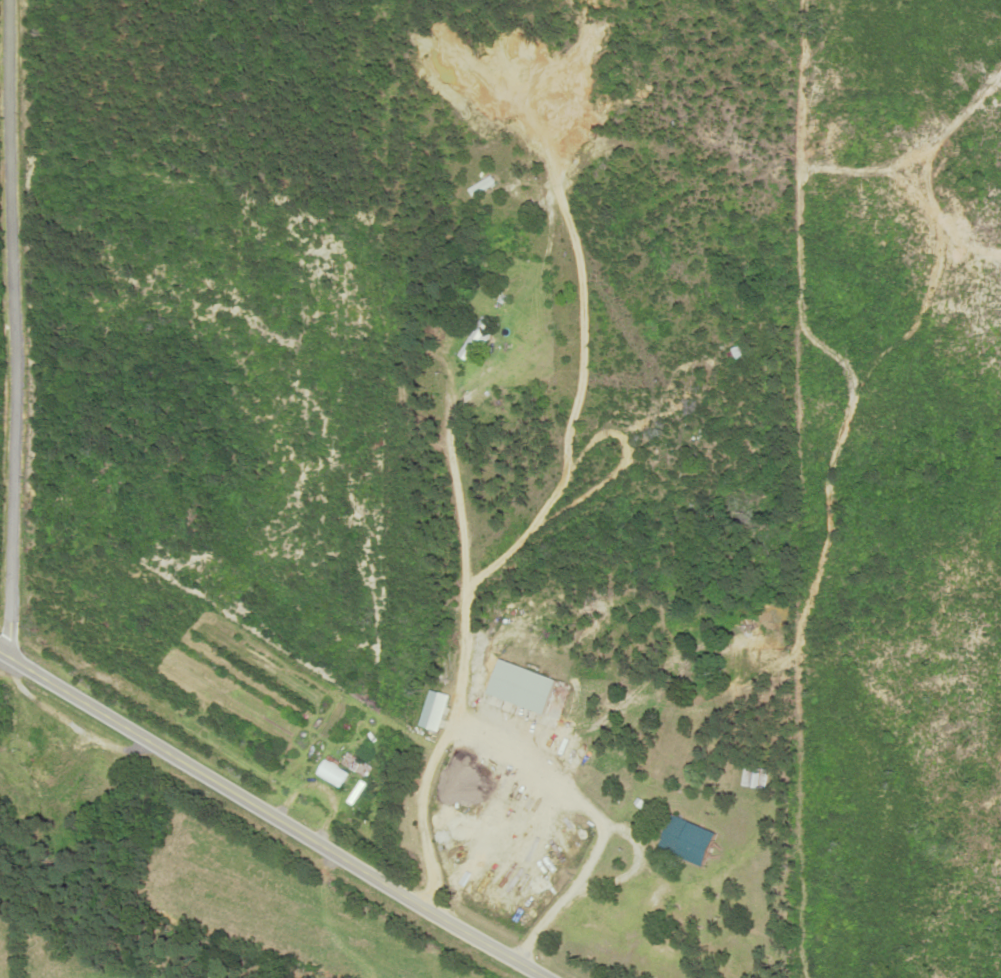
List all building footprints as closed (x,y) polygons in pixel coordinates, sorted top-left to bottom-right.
[(475,343),(480,346),(493,326),(479,317),(452,356),(462,363),(475,343)] [(354,774),(343,768),(345,763),(331,756),(321,774),(347,788),(354,774)] [(752,788),(770,789),(771,769),(753,768),(752,788)] [(712,868),(724,832),(675,815),(663,851),(712,868)] [(734,964),(732,973),(753,977),(758,977),(760,971),(734,964)]
